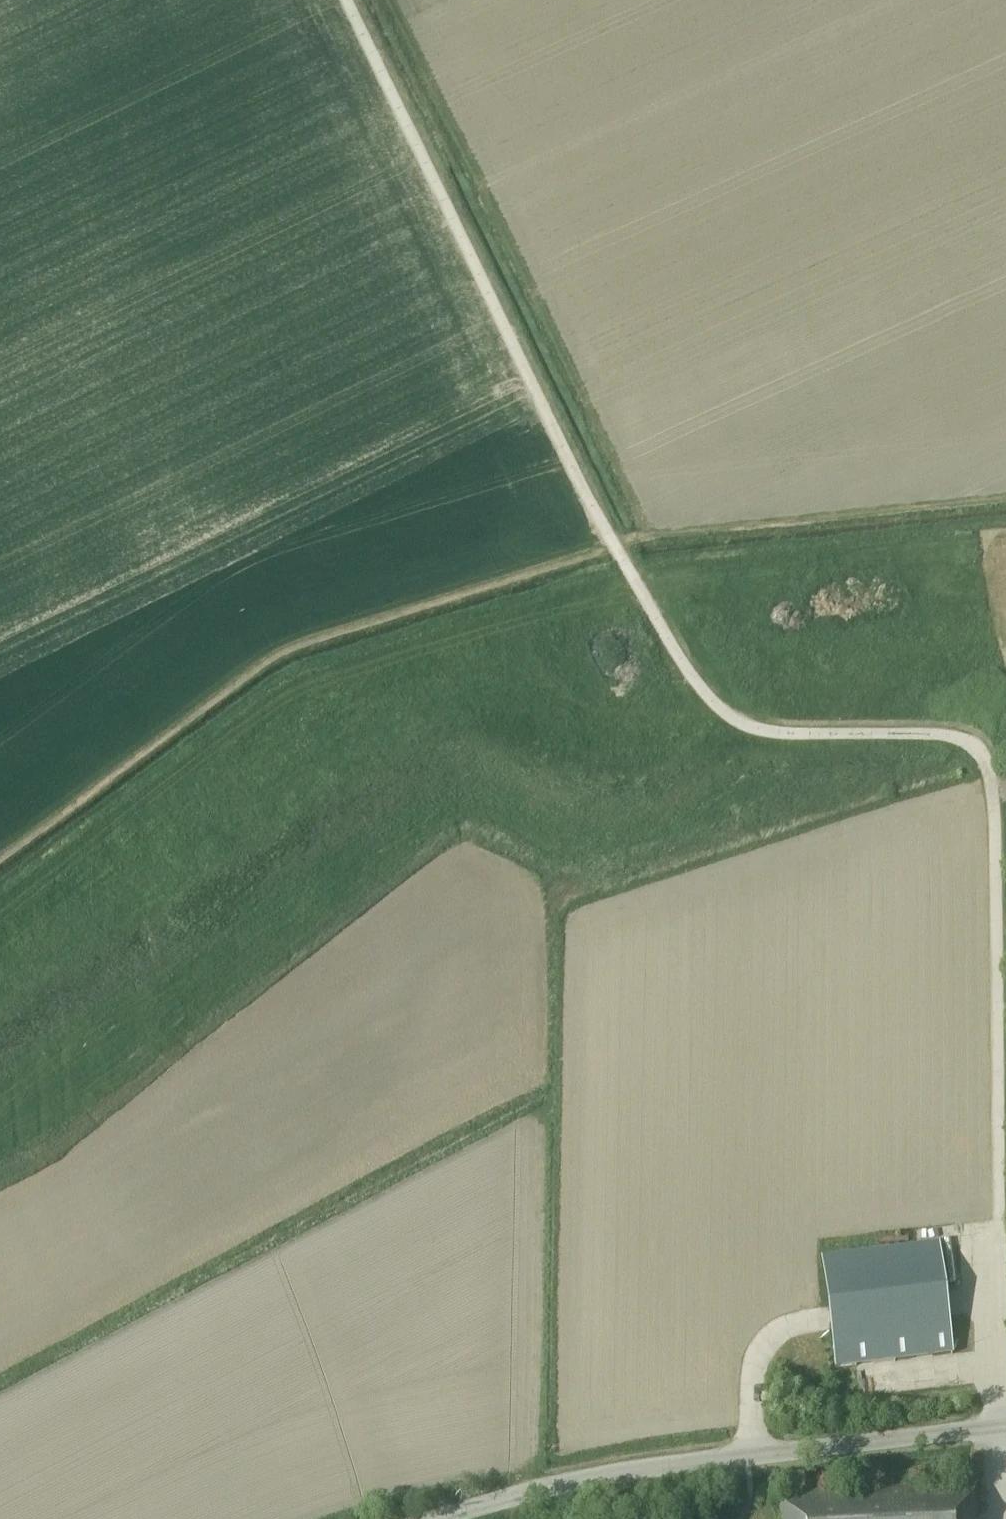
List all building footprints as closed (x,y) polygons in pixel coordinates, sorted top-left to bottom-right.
[(835,1367),(952,1353),(939,1242),(821,1256),(835,1367)] [(972,1485),(798,1493),(798,1496),(780,1497),(780,1518),(974,1518),(972,1485)]
